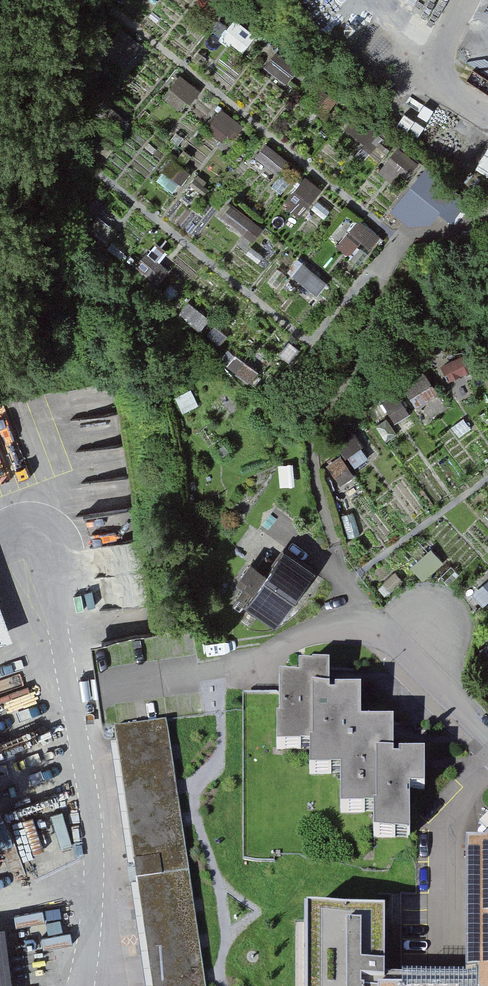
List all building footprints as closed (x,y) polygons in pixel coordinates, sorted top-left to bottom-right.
[(179,75),(165,100),(187,112),(201,87),(179,75)] [(224,109),(210,128),(230,143),(244,123),(224,109)] [(287,206),(306,217),(323,184),(305,174),(287,206)] [(407,182),(406,227),(467,228),(467,182),(407,182)] [(230,206),(224,222),(258,237),(265,221),(230,206)] [(360,217),(339,244),(360,260),(381,234),(360,217)] [(299,259),(289,273),(319,296),(329,282),(299,259)] [(395,419),(441,397),(429,372),(383,394),(395,419)] [(338,441),(357,467),(373,455),(354,430),(338,441)] [(341,483),(357,475),(345,452),(329,461),(341,483)] [(261,608),(290,630),(329,579),(299,557),(261,608)] [(487,600),(487,581),(475,591),(483,603),(487,600)] [(313,685),(282,685),(283,749),(313,749),(314,778),(338,778),(338,818),(370,817),(370,841),(424,840),(423,793),(440,793),(440,758),(411,758),(410,725),(379,725),(378,694),(345,695),(345,666),(313,667),(313,685)] [(278,744),(277,692),(246,693),(247,745),(278,744)] [(117,730),(154,985),(212,985),(174,722),(117,730)] [(484,845),(465,846),(466,978),(466,980),(385,981),(384,914),(305,914),(305,985),(487,985),(487,841),(484,845)] [(0,931),(0,985),(10,985),(3,931),(0,931)]
